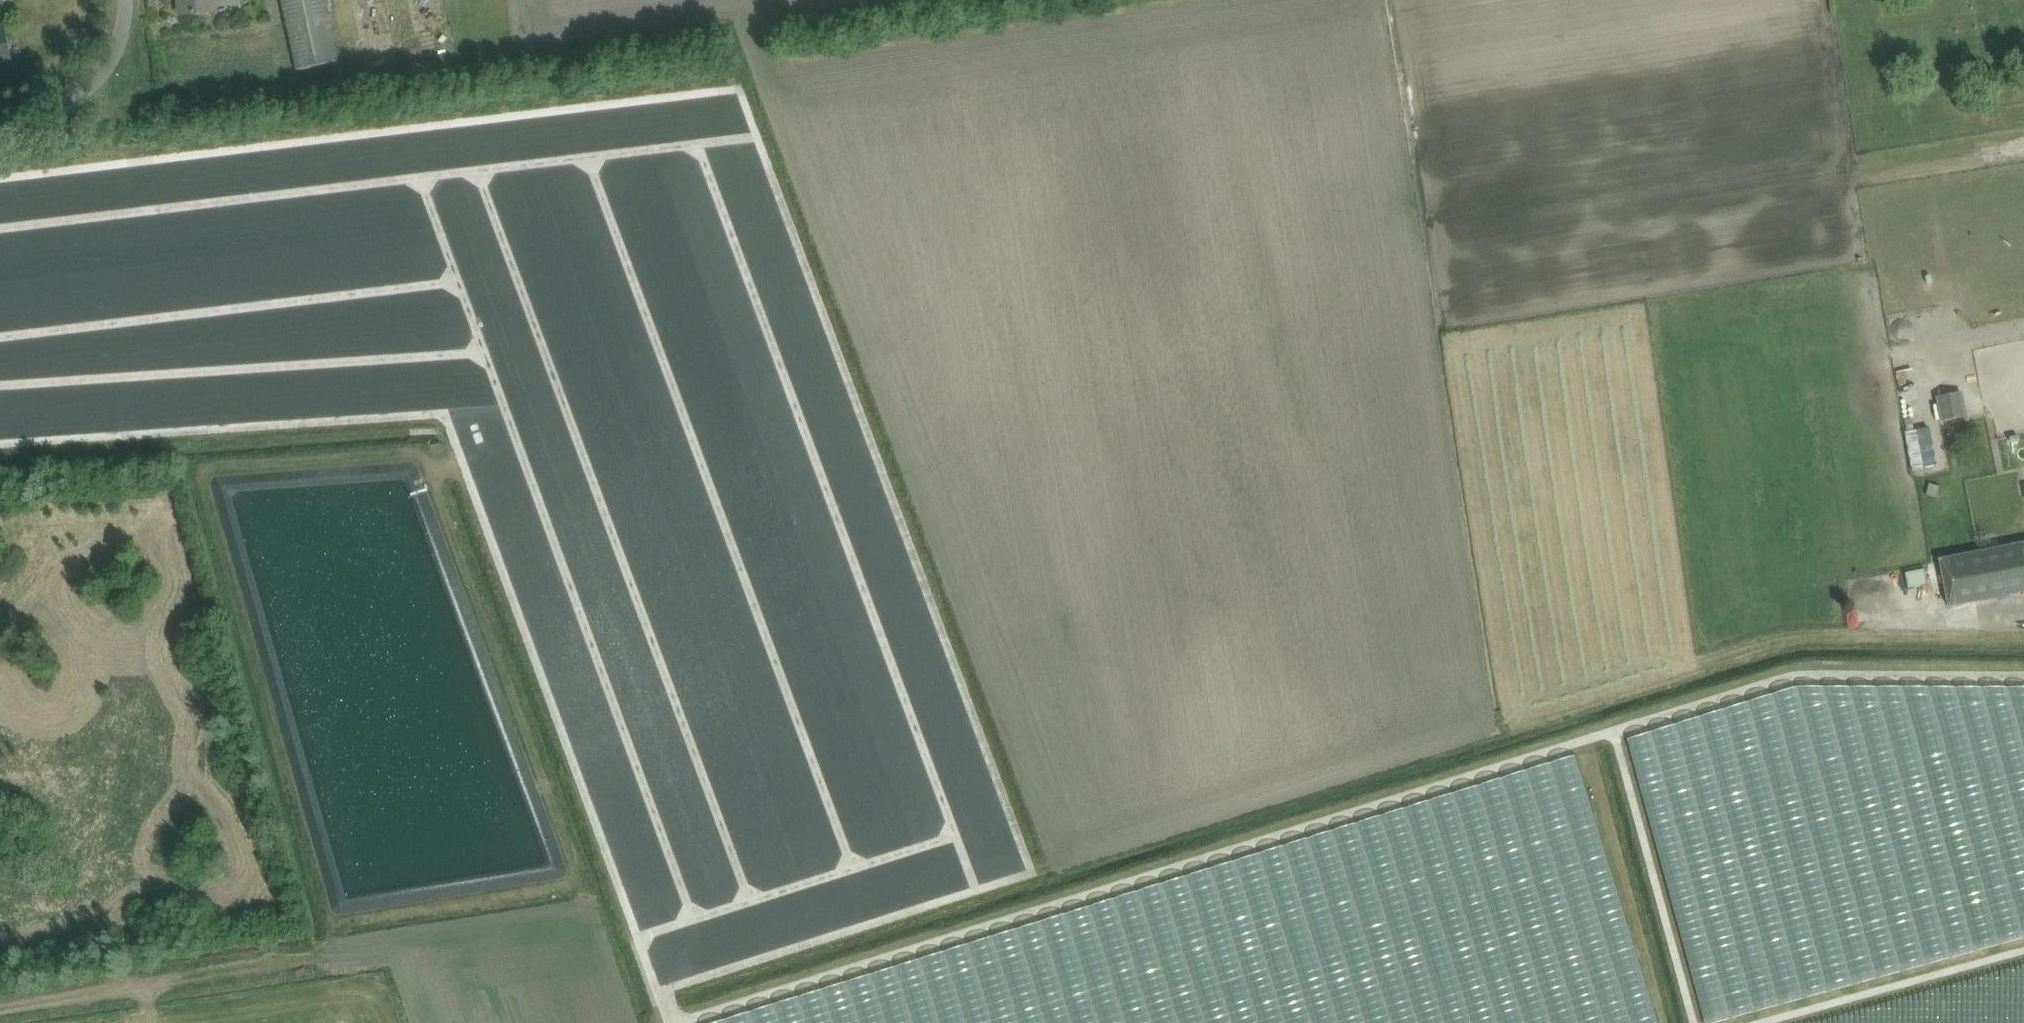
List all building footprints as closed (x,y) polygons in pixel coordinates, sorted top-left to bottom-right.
[(184,14),(216,12),(215,0),(183,0),(184,14)] [(297,69),(338,59),(325,0),(282,0),(297,69)] [(12,62),(4,26),(0,27),(0,65),(12,62)] [(1937,396),(1941,420),(1967,415),(1962,391),(1937,396)] [(1928,427),(1905,431),(1912,469),(1935,464),(1928,427)] [(1939,559),(1948,605),(2023,591),(2023,542),(1939,559)]
